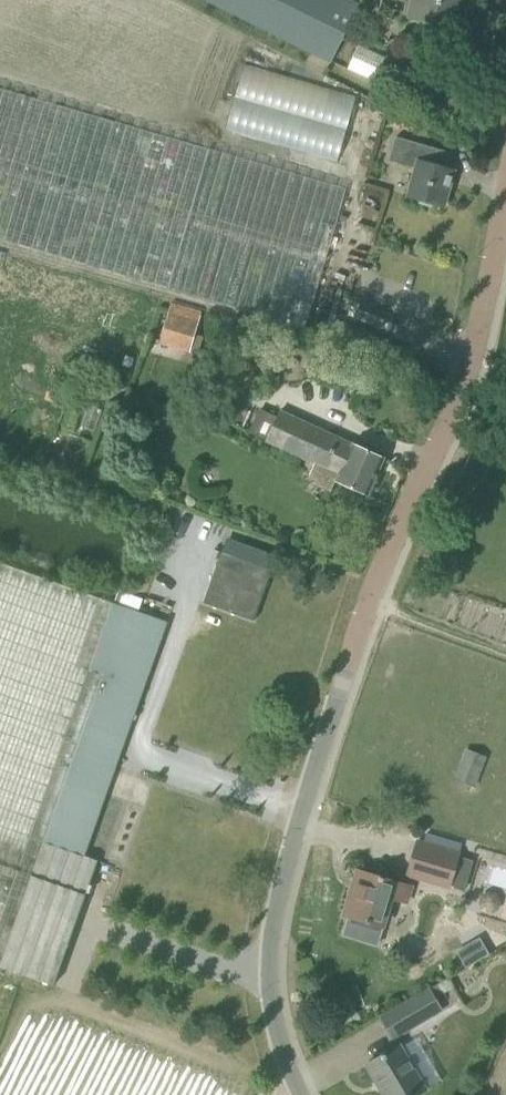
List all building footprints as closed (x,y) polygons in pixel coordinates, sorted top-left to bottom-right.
[(347,0),(205,0),(331,63),(360,6),(347,0)] [(414,19),(452,26),(458,0),(418,0),(414,19)] [(223,130),(339,158),(356,92),(239,64),(223,130)] [(284,323),(305,330),(346,189),(0,88),(0,241),(284,323)] [(444,207),(445,204),(454,171),(445,169),(450,153),(396,137),(389,161),(416,169),(408,197),(419,200),(420,203),(430,206),(433,204),(444,207)] [(172,302),(159,344),(189,353),(201,311),(172,302)] [(368,495),(385,459),(352,445),(279,412),(267,441),(339,474),(336,481),(368,495)] [(272,570),(221,551),(203,601),(253,619),(272,570)] [(112,602),(0,562),(0,919),(112,602)] [(64,954),(98,860),(84,855),(150,669),(140,665),(145,652),(155,655),(167,622),(112,602),(0,919),(0,966),(53,985),(64,954)] [(150,669),(155,655),(145,652),(140,665),(150,669)] [(486,756),(464,749),(453,778),(475,786),(486,756)] [(460,852),(423,841),(415,839),(404,877),(449,890),(460,852)] [(409,905),(414,887),(363,872),(356,895),(351,893),(344,915),(385,927),(393,900),(409,905)] [(476,961),(466,945),(457,950),(467,966),(476,961)] [(436,998),(430,987),(380,1017),(394,1040),(444,1010),(436,998)] [(367,1065),(385,1094),(416,1094),(425,1090),(400,1047),(367,1065)]
